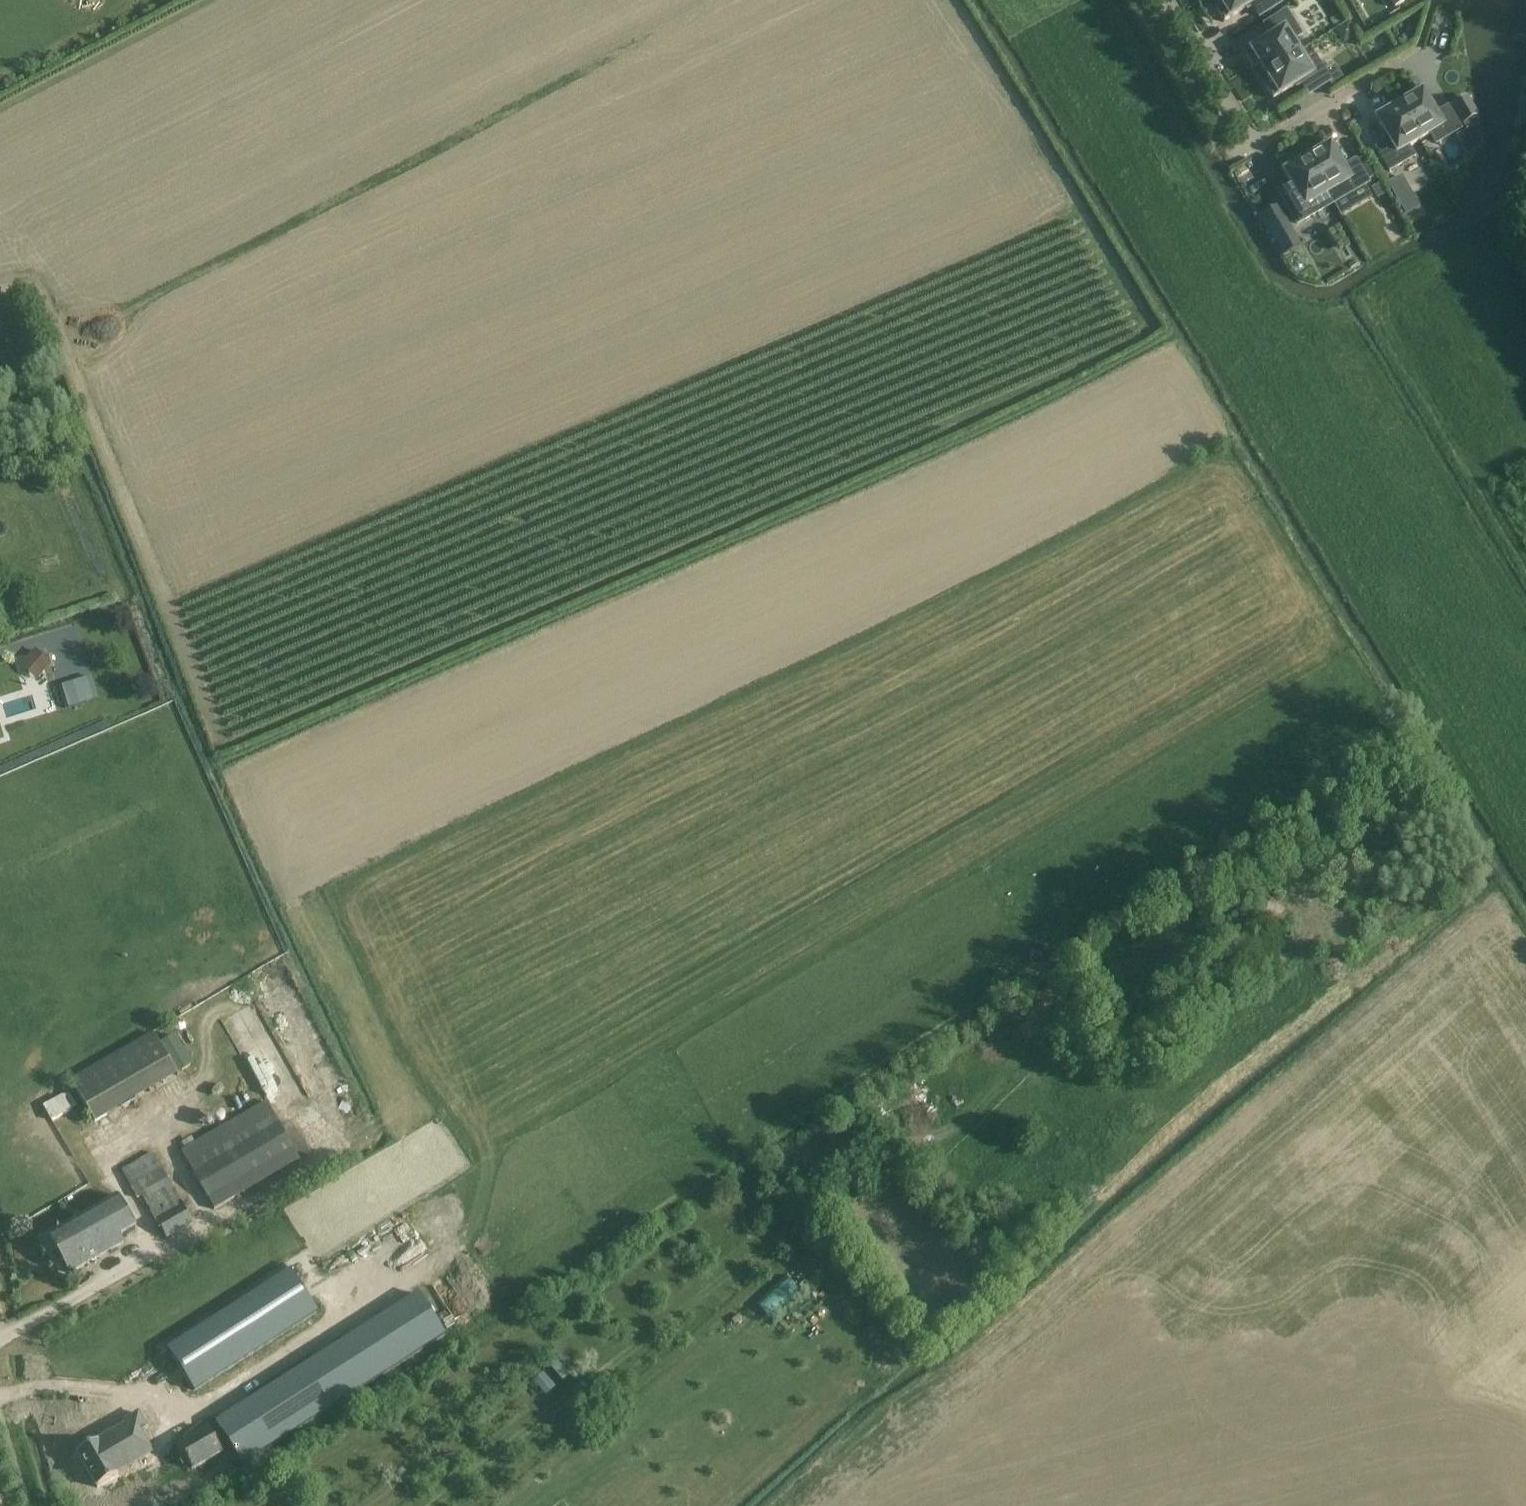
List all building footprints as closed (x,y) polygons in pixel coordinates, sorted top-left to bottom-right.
[(1221,5),(1215,9),(1223,22),(1252,4),(1259,16),(1279,3),(1277,0),(1218,0),(1221,5)] [(1395,8),(1409,0),(1390,0),(1395,8)] [(1244,55),(1253,68),(1259,64),(1265,73),(1299,51),(1292,40),(1299,35),(1285,13),(1265,25),(1272,37),(1244,55)] [(1307,63),(1299,51),(1265,73),(1270,83),(1264,86),(1273,100),(1301,82),(1308,94),(1329,81),(1314,58),(1307,63)] [(1408,101),(1399,107),(1419,141),(1431,134),(1436,143),(1459,130),(1447,109),(1435,116),(1418,87),(1405,95),(1408,101)] [(1407,148),(1419,141),(1399,107),(1390,112),(1386,106),(1373,113),(1389,142),(1377,149),(1389,170),(1412,157),(1407,148)] [(1316,154),(1307,160),(1332,203),(1367,183),(1355,162),(1343,169),(1326,140),(1312,148),(1316,154)] [(1332,203),(1307,160),(1298,165),(1294,159),(1280,167),(1297,196),(1285,203),(1297,223),(1332,203)] [(1282,257),(1299,248),(1284,221),(1268,229),(1282,257)] [(53,663),(35,648),(20,667),(38,681),(53,663)] [(279,1040),(312,1026),(294,983),(261,996),(279,1040)] [(84,1072),(70,1080),(96,1124),(109,1116),(84,1072)] [(77,1107),(69,1092),(44,1107),(52,1121),(77,1107)] [(267,1101),(195,1142),(192,1136),(178,1145),(215,1210),(299,1160),(267,1101)] [(166,1240),(194,1225),(153,1153),(121,1171),(137,1199),(142,1197),(166,1240)] [(117,1195),(48,1235),(70,1274),(124,1243),(121,1237),(137,1229),(117,1195)] [(201,1328),(168,1349),(174,1358),(177,1362),(195,1390),(220,1374),(317,1312),(290,1271),(201,1328)] [(758,1300),(771,1315),(801,1289),(788,1274),(758,1300)] [(216,1423),(231,1448),(242,1464),(378,1378),(352,1337),(234,1411),(223,1418),(220,1421),(216,1423)] [(127,1424),(77,1453),(78,1454),(97,1488),(116,1476),(118,1475),(112,1465),(141,1448),(133,1434),(146,1426),(138,1413),(125,1421),(127,1424)] [(207,1428),(178,1445),(192,1470),(222,1454),(207,1428)]
